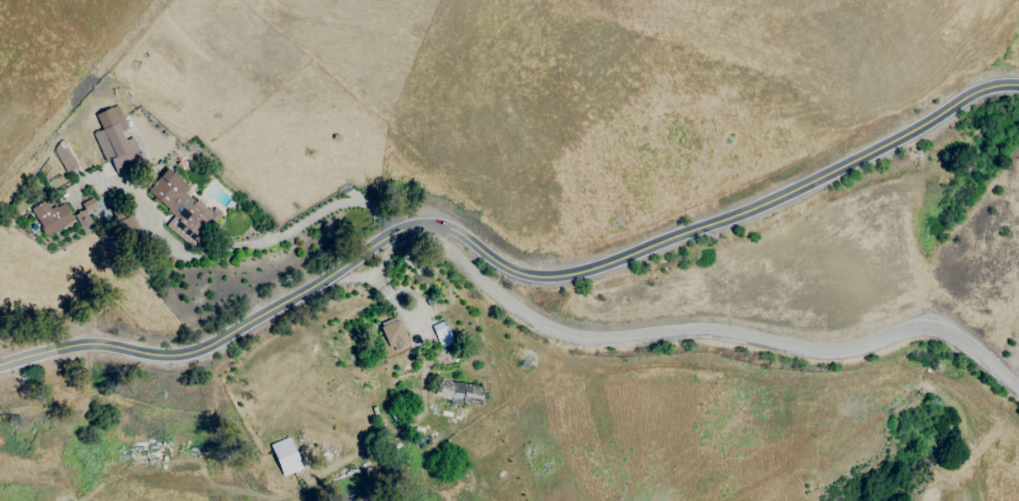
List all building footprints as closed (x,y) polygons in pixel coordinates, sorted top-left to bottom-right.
[(115,172),(137,163),(133,153),(137,151),(132,137),(124,140),(121,131),(126,129),(117,105),(95,113),(101,129),(93,132),(104,162),(110,160),(115,172)] [(76,166),(62,141),(51,147),(65,172),(76,166)] [(146,192),(174,214),(165,226),(191,247),(219,211),(214,206),(210,211),(185,192),(189,186),(166,168),(146,192)] [(80,203),(83,209),(73,214),(80,228),(90,223),(85,212),(96,207),(92,197),(80,203)] [(63,202),(50,209),(45,200),(30,208),(45,236),(73,221),(63,202)] [(89,208),(89,222),(108,221),(107,207),(89,208)] [(408,344),(395,316),(378,324),(391,352),(408,344)] [(452,342),(445,320),(432,325),(439,347),(452,342)] [(479,405),(482,386),(438,379),(435,398),(479,405)] [(301,468),(289,436),(269,444),(282,476),(301,468)]
